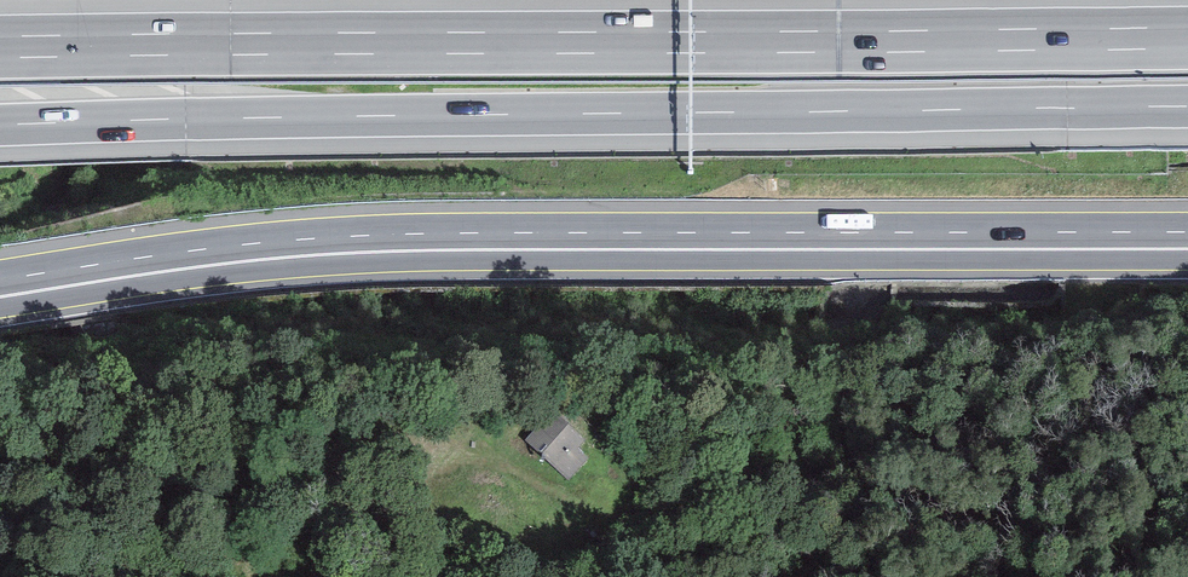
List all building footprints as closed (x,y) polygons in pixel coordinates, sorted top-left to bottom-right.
[(585,437),(551,408),(525,439),(569,476),(583,459),(574,451),(585,437)]
